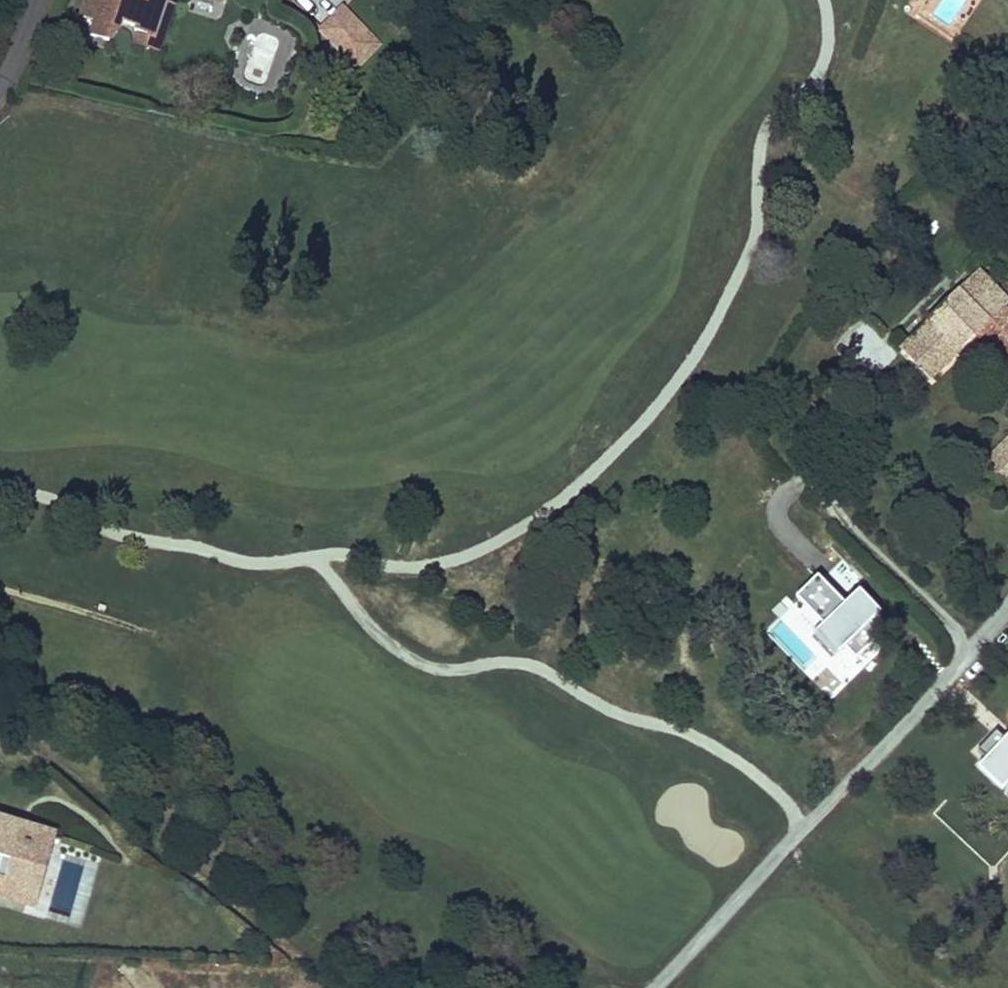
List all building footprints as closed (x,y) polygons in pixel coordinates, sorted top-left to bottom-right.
[(133,2),(128,0),(117,0),(116,4),(105,0),(91,0),(89,5),(86,4),(78,26),(91,31),(86,43),(106,50),(109,44),(114,46),(116,40),(137,48),(147,52),(158,23),(167,0),(134,0),(133,2)] [(195,10),(198,0),(168,0),(195,10)] [(195,10),(218,19),(225,0),(198,0),(195,10)] [(355,70),(382,45),(345,5),(318,29),(355,70)] [(169,27),(158,23),(147,52),(137,48),(133,59),(154,67),(169,27)] [(990,291),(908,370),(937,400),(984,355),(1007,379),(1007,311),(990,291)] [(990,484),(1007,503),(1007,467),(990,484)] [(858,594),(845,606),(818,579),(768,628),(831,693),(884,641),(873,630),(883,620),(858,594)] [(984,759),(988,762),(980,771),(1007,797),(1007,733),(984,759)] [(55,852),(55,851),(0,834),(0,906),(36,917),(55,852)]
